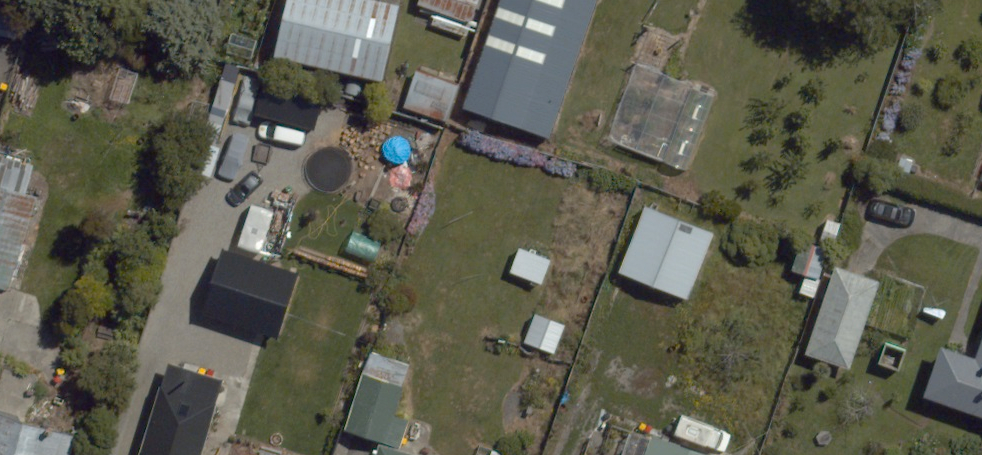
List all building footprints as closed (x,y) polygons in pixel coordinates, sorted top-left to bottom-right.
[(372,0),(287,0),(274,58),(381,82),(399,6),(372,0)] [(417,5),(469,24),(477,0),(419,0),(417,5)] [(463,108),(548,138),(597,0),(501,0),(463,108)] [(37,198),(0,186),(0,288),(9,290),(37,198)] [(710,235),(647,209),(620,275),(684,301),(710,235)] [(550,259),(519,248),(510,274),(542,284),(550,259)] [(277,339),(298,273),(222,249),(201,315),(277,339)] [(880,282),(835,267),(805,355),(850,370),(880,282)] [(554,354),(565,325),(535,313),(523,343),(554,354)] [(976,360),(940,348),(924,397),(981,416),(981,341),(976,360)] [(168,361),(139,454),(204,454),(227,379),(168,361)] [(361,373),(343,430),(399,448),(407,422),(394,417),(404,386),(361,373)] [(0,415),(0,454),(65,454),(71,436),(0,415)] [(651,436),(645,454),(707,454),(651,436)] [(374,454),(418,454),(378,444),(374,454)]
